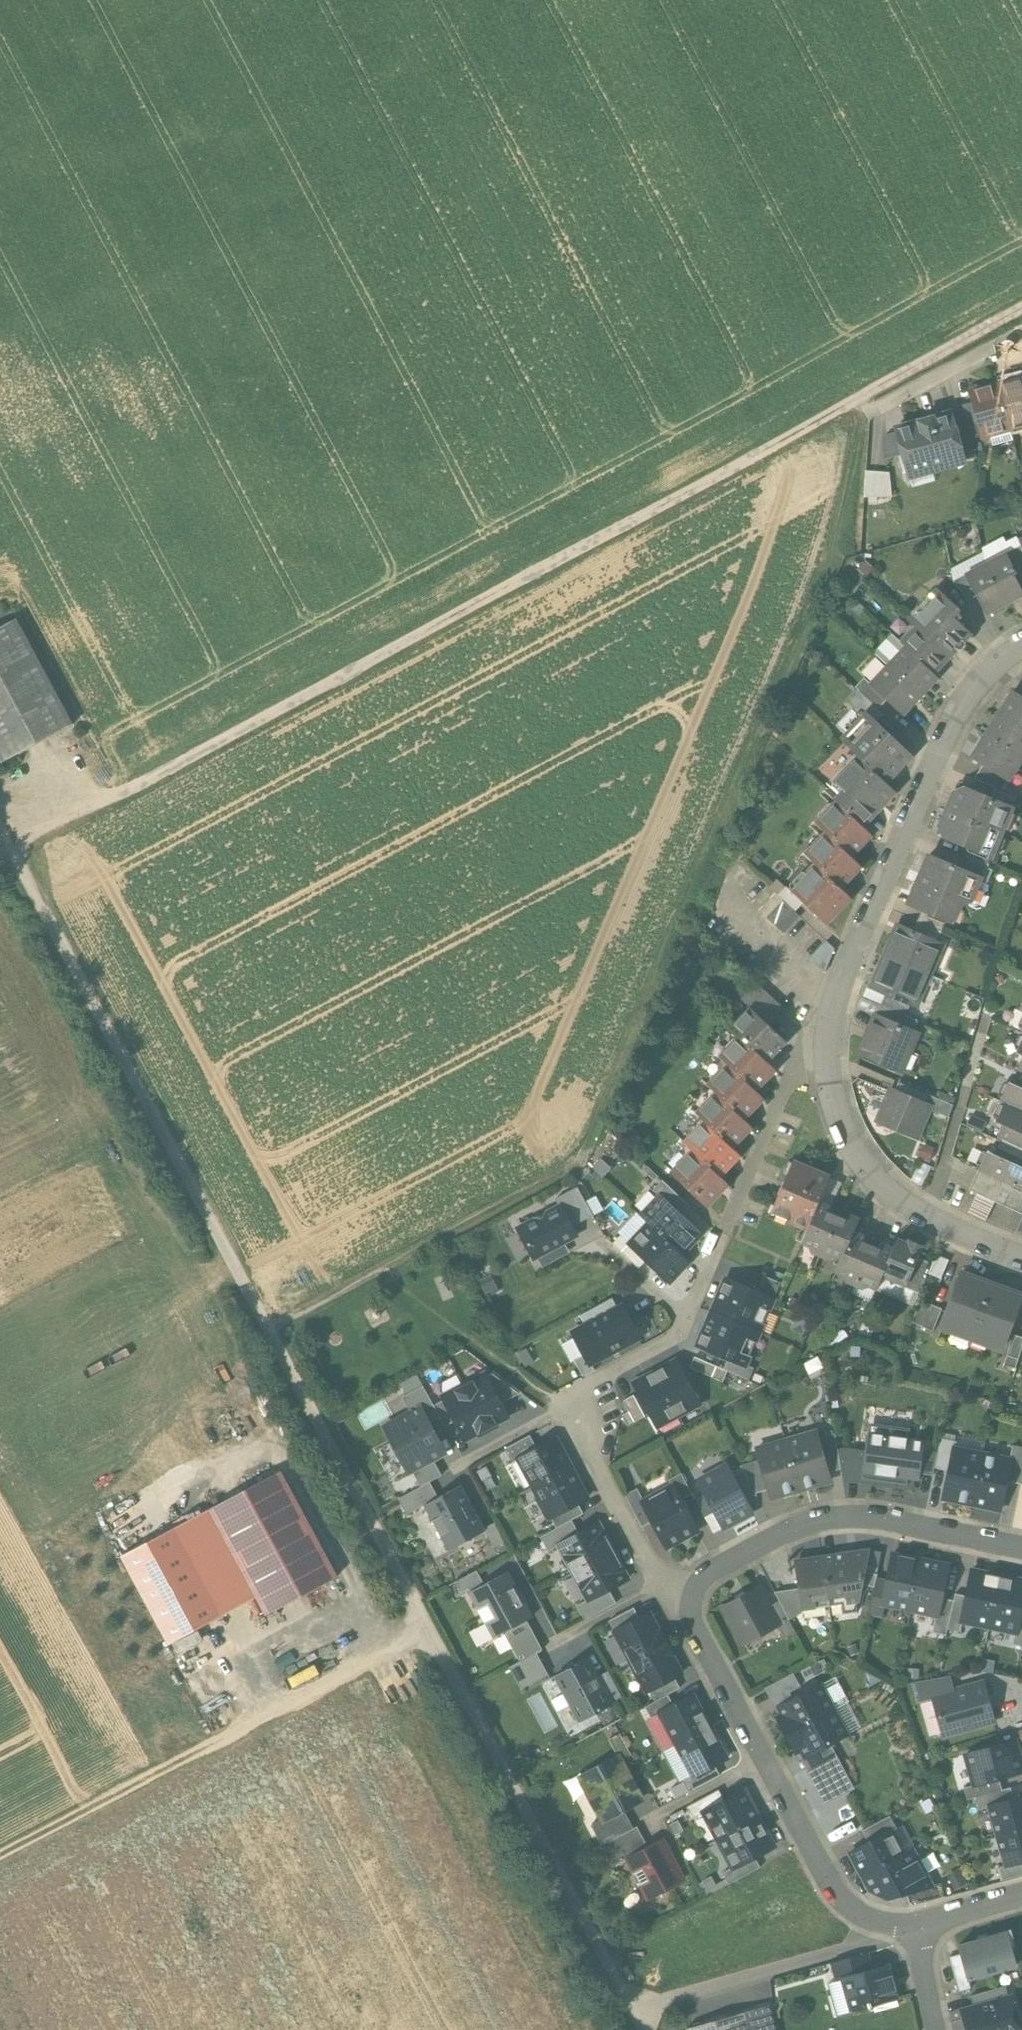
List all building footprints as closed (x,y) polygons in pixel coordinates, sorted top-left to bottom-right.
[(1010,430),(997,383),(991,385),(992,387),(971,392),(974,403),(983,437),(1010,430)] [(974,403),(962,406),(968,429),(971,440),(983,437),(974,403)] [(951,413),(956,432),(968,429),(962,406),(949,410),(950,414),(951,413)] [(903,456),(909,475),(921,472),(927,474),(947,469),(951,463),(964,459),(956,432),(951,413),(950,414),(896,429),(897,433),(903,456)] [(903,456),(897,433),(886,436),(885,460),(903,456)] [(866,472),(864,498),(892,498),(889,473),(866,472)] [(1006,555),(1016,574),(1021,571),(1021,551),(1021,547),(1006,555)] [(985,565),(1006,605),(1021,597),(1021,590),(1014,575),(1016,574),(1006,555),(985,565)] [(987,615),(1006,605),(985,565),(966,576),(977,597),(987,615)] [(977,597),(966,576),(954,582),(969,602),(977,597)] [(956,607),(941,594),(913,623),(915,626),(899,642),(906,648),(933,674),(947,658),(950,661),(955,657),(951,654),(969,635),(956,623),(962,619),(957,611),(956,609),(956,607)] [(27,639),(0,653),(0,766),(7,779),(79,742),(27,639)] [(933,674),(906,648),(888,666),(920,697),(938,678),(933,674)] [(902,715),(920,697),(888,666),(870,685),(887,701),(902,715)] [(867,699),(878,710),(887,701),(870,685),(865,679),(856,688),(867,699)] [(999,714),(1021,729),(1021,696),(1014,691),(999,714)] [(870,718),(875,723),(883,714),(878,710),(867,699),(856,710),(865,719),(866,718),(868,720),(870,718)] [(985,736),(1021,759),(1021,729),(999,714),(985,736)] [(875,723),(870,718),(868,720),(866,718),(865,719),(852,733),(854,735),(845,745),(859,758),(887,785),(912,757),(875,723)] [(1021,761),(1021,759),(985,736),(971,759),(983,766),(1009,782),(1021,761)] [(887,785),(859,758),(835,784),(843,792),(835,801),(837,803),(863,828),(896,793),(887,785)] [(1002,792),(1009,782),(983,766),(974,780),(996,789),(1002,792)] [(992,799),(965,788),(953,792),(938,826),(943,839),(970,851),(991,860),(993,860),(1015,810),(1014,807),(992,799)] [(996,789),(992,799),(1014,807),(1015,810),(1018,799),(1002,792),(996,789)] [(863,828),(837,803),(816,825),(827,834),(851,858),(872,836),(863,828)] [(851,858),(827,834),(806,856),(817,866),(841,889),(862,867),(851,858)] [(991,860),(970,851),(966,860),(970,861),(988,869),(991,860)] [(966,870),(928,854),(907,904),(923,910),(946,920),(951,922),(957,920),(963,905),(974,902),(983,880),(982,877),(966,870)] [(988,869),(970,861),(966,870),(982,877),(983,880),(987,883),(993,871),(988,869)] [(841,889),(817,866),(792,892),(804,903),(827,925),(851,899),(841,889)] [(804,903),(792,892),(778,879),(770,888),(784,900),(796,912),(804,903)] [(767,918),(784,935),(801,918),(796,912),(784,900),(767,918)] [(946,920),(923,910),(918,922),(919,922),(941,931),(946,920)] [(941,931),(919,922),(914,932),(937,941),(941,931)] [(896,924),(882,956),(932,977),(946,946),(937,941),(914,932),(896,924)] [(827,942),(811,960),(825,974),(835,950),(827,942)] [(919,1009),(932,977),(882,956),(869,988),(888,995),(910,1004),(919,1009)] [(741,999),(752,1009),(771,1027),(786,1011),(756,983),(741,999)] [(910,1004),(888,995),(883,1007),(905,1016),(910,1004)] [(881,1006),(876,1017),(914,1033),(919,1022),(905,1016),(883,1007),(881,1006)] [(771,1027),(752,1009),(733,1030),(740,1037),(767,1062),(786,1042),(771,1027)] [(904,1073),(920,1035),(914,1033),(876,1017),(860,1054),(904,1073)] [(767,1062),(740,1037),(720,1058),(729,1066),(755,1091),(775,1070),(767,1062)] [(755,1091),(729,1066),(709,1086),(717,1094),(743,1119),(763,1098),(755,1091)] [(1017,1085),(1010,1082),(1001,1101),(1005,1103),(1021,1111),(1021,1075),(1017,1085)] [(924,1102),(890,1088),(876,1123),(921,1141),(932,1112),(935,1106),(924,1102)] [(743,1119),(717,1094),(697,1115),(705,1123),(731,1147),(751,1127),(743,1119)] [(928,1094),(924,1102),(935,1106),(932,1112),(948,1118),(954,1106),(928,1094)] [(1005,1103),(996,1122),(1002,1125),(997,1139),(1000,1141),(994,1153),(988,1150),(979,1170),(1021,1191),(1021,1111),(1005,1103)] [(972,1115),(967,1125),(982,1132),(987,1122),(972,1115)] [(731,1147),(705,1123),(685,1144),(694,1152),(720,1176),(740,1155),(731,1147)] [(935,1149),(922,1145),(918,1159),(930,1163),(935,1149)] [(673,1173),(708,1206),(728,1185),(720,1176),(694,1152),(673,1173)] [(830,1178),(792,1162),(771,1213),(808,1229),(820,1201),(830,1178)] [(979,1170),(970,1190),(978,1194),(969,1214),(986,1222),(995,1202),(1021,1215),(1021,1191),(979,1170)] [(660,1197),(661,1196),(682,1216),(690,1207),(663,1182),(654,1191),(660,1197)] [(560,1207),(561,1207),(572,1228),(593,1217),(578,1188),(556,1200),(560,1207)] [(682,1255),(701,1235),(682,1216),(661,1196),(660,1197),(642,1216),(650,1224),(682,1255)] [(829,1205),(820,1201),(808,1229),(801,1244),(842,1262),(855,1231),(860,1218),(851,1215),(848,1216),(845,1222),(827,1215),(830,1209),(829,1205)] [(572,1228),(561,1207),(560,1207),(521,1228),(520,1232),(533,1257),(538,1257),(563,1244),(577,1236),(572,1228)] [(647,1261),(670,1283),(690,1262),(682,1255),(650,1224),(630,1244),(647,1261)] [(863,1235),(855,1231),(842,1262),(836,1274),(876,1291),(876,1290),(894,1248),(885,1245),(882,1246),(880,1252),(862,1245),(864,1238),(863,1235)] [(647,1261),(630,1244),(621,1235),(613,1244),(639,1269),(647,1261)] [(909,1304),(915,1291),(904,1287),(916,1258),(920,1249),(898,1239),(894,1248),(876,1290),(909,1304)] [(563,1244),(538,1257),(543,1268),(568,1255),(563,1244)] [(936,1256),(928,1274),(941,1279),(949,1261),(936,1256)] [(904,1287),(915,1291),(920,1294),(926,1281),(921,1278),(928,1262),(916,1258),(904,1287)] [(942,1329),(972,1340),(992,1285),(962,1274),(942,1329)] [(765,1300),(772,1303),(781,1283),(764,1276),(757,1293),(767,1297),(765,1300)] [(726,1279),(712,1313),(760,1333),(772,1303),(765,1300),(767,1297),(757,1293),(726,1279)] [(1021,1296),(992,1285),(972,1340),(1002,1350),(1021,1296)] [(917,1311),(912,1323),(933,1332),(942,1310),(931,1305),(917,1311)] [(586,1355),(591,1364),(592,1363),(639,1338),(623,1308),(618,1310),(585,1328),(574,1333),(586,1355)] [(746,1365),(760,1333),(712,1313),(698,1346),(729,1359),(746,1366),(746,1365)] [(797,1318),(792,1329),(803,1334),(808,1323),(797,1318)] [(1004,1366),(1015,1369),(1021,1349),(1021,1338),(1014,1335),(1004,1366)] [(584,1377),(596,1371),(592,1363),(591,1364),(586,1355),(575,1361),(584,1377)] [(695,1358),(690,1369),(723,1383),(728,1372),(724,1370),(695,1358)] [(746,1366),(729,1359),(724,1370),(728,1372),(749,1380),(754,1369),(746,1365),(746,1366)] [(700,1405),(678,1363),(674,1362),(637,1381),(636,1386),(658,1428),(700,1405)] [(495,1372),(486,1376),(501,1404),(522,1393),(495,1372)] [(486,1376),(485,1374),(443,1396),(445,1401),(456,1422),(466,1441),(478,1435),(479,1436),(498,1426),(497,1424),(508,1418),(501,1404),(486,1376)] [(429,1397),(423,1387),(403,1398),(411,1414),(385,1428),(409,1474),(412,1472),(434,1460),(446,1454),(430,1424),(418,1402),(429,1397)] [(634,1396),(624,1401),(629,1412),(622,1416),(628,1426),(645,1417),(634,1396)] [(434,1406),(429,1397),(418,1402),(430,1424),(440,1418),(434,1406)] [(456,1422),(445,1401),(434,1406),(440,1418),(445,1427),(456,1422)] [(865,1451),(861,1480),(896,1484),(908,1486),(909,1480),(919,1481),(920,1475),(924,1450),(925,1441),(909,1439),(911,1429),(884,1425),(882,1437),(867,1435),(865,1451)] [(785,1441),(800,1491),(831,1482),(828,1473),(818,1438),(816,1432),(785,1441)] [(836,1434),(818,1438),(828,1473),(841,1469),(838,1449),(836,1434)] [(519,1459),(538,1449),(530,1436),(506,1449),(513,1463),(520,1460),(519,1459)] [(520,1460),(534,1487),(571,1468),(556,1439),(538,1449),(519,1459),(520,1460)] [(954,1448),(955,1449),(957,1442),(941,1439),(938,1453),(935,1468),(949,1471),(954,1448)] [(800,1491),(785,1441),(758,1449),(761,1461),(769,1490),(772,1499),(800,1491)] [(1011,1460),(1007,1482),(1021,1485),(1021,1481),(1021,1448),(1013,1446),(1010,1460),(1011,1460)] [(861,1480),(865,1451),(845,1448),(838,1449),(841,1469),(843,1482),(895,1489),(896,1484),(861,1480)] [(972,1505),(983,1454),(955,1449),(954,1448),(949,1471),(944,1500),(972,1505)] [(938,1453),(924,1450),(920,1475),(933,1477),(935,1468),(938,1453)] [(983,1454),(972,1505),(1001,1511),(1007,1482),(1011,1460),(1010,1460),(983,1454)] [(412,1472),(421,1488),(430,1483),(442,1476),(434,1460),(412,1472)] [(741,1466),(746,1475),(756,1494),(769,1490),(761,1461),(741,1466)] [(724,1528),(753,1513),(746,1501),(735,1480),(727,1466),(699,1481),(707,1496),(724,1527),(724,1528)] [(588,1499),(571,1468),(534,1487),(539,1496),(537,1501),(545,1516),(551,1518),(579,1504),(588,1499)] [(257,1598),(266,1616),(338,1578),(281,1473),(210,1511),(257,1598)] [(669,1481),(672,1487),(673,1486),(681,1501),(692,1495),(682,1474),(669,1481)] [(746,1475),(735,1480),(746,1501),(757,1496),(756,1494),(746,1475)] [(425,1506),(438,1499),(430,1483),(421,1488),(399,1500),(407,1516),(425,1506)] [(681,1501),(673,1486),(672,1487),(644,1501),(643,1502),(653,1522),(667,1548),(698,1532),(681,1501)] [(438,1499),(425,1506),(449,1552),(486,1532),(484,1529),(461,1487),(438,1499)] [(643,1502),(644,1501),(637,1489),(626,1495),(642,1528),(653,1522),(643,1502)] [(724,1527),(707,1496),(697,1501),(713,1533),(724,1527)] [(579,1504),(551,1518),(556,1529),(572,1520),(584,1514),(579,1504)] [(169,1644),(257,1598),(210,1511),(123,1556),(169,1644)] [(558,1546),(579,1535),(572,1520),(556,1529),(541,1538),(548,1552),(559,1547),(558,1546)] [(484,1529),(486,1532),(494,1548),(506,1542),(497,1523),(484,1529)] [(559,1547),(573,1574),(614,1552),(599,1524),(579,1535),(558,1546),(559,1547)] [(857,1551),(823,1556),(829,1607),(842,1605),(842,1615),(858,1613),(863,1586),(875,1588),(876,1579),(877,1575),(865,1572),(869,1554),(857,1551)] [(629,1580),(614,1552),(573,1574),(588,1601),(609,1590),(629,1580)] [(921,1560),(894,1554),(888,1582),(884,1606),(885,1606),(911,1611),(921,1560)] [(802,1611),(829,1607),(823,1556),(795,1560),(799,1589),(802,1611)] [(941,1598),(948,1565),(921,1560),(911,1611),(936,1616),(937,1616),(941,1598)] [(989,1628),(1000,1576),(972,1571),(967,1596),(962,1622),(963,1622),(989,1628)] [(532,1619),(508,1573),(485,1586),(477,1572),(448,1587),(455,1601),(471,1593),(495,1638),(506,1633),(526,1622),(532,1619)] [(989,1628),(1015,1633),(1016,1633),(1021,1609),(1021,1607),(1021,1581),(1000,1576),(989,1628)] [(888,1582),(876,1579),(875,1588),(869,1615),(883,1618),(885,1606),(884,1606),(888,1582)] [(774,1593),(779,1602),(789,1620),(803,1612),(802,1611),(799,1589),(774,1593)] [(617,1604),(609,1590),(588,1601),(577,1606),(585,1621),(617,1604)] [(724,1608),(743,1643),(777,1625),(778,1625),(768,1607),(759,1590),(724,1608)] [(962,1622),(967,1596),(955,1594),(954,1601),(948,1629),(961,1632),(963,1622),(962,1622)] [(954,1601),(941,1598),(937,1616),(936,1616),(932,1633),(947,1636),(948,1629),(954,1601)] [(768,1607),(778,1625),(777,1625),(784,1639),(796,1633),(789,1620),(779,1602),(768,1607)] [(609,1621),(615,1632),(640,1619),(634,1608),(609,1621)] [(1021,1609),(1016,1633),(1015,1633),(1013,1644),(1021,1646),(1021,1609)] [(615,1632),(631,1662),(664,1644),(658,1632),(659,1631),(650,1613),(640,1619),(615,1632)] [(526,1622),(506,1633),(521,1662),(537,1654),(543,1651),(526,1622)] [(671,1657),(664,1644),(631,1662),(648,1693),(650,1691),(675,1678),(682,1674),(673,1656),(671,1657)] [(537,1654),(521,1662),(510,1668),(521,1690),(549,1676),(537,1654)] [(613,1706),(588,1659),(556,1676),(581,1723),(613,1706)] [(780,1708),(794,1700),(790,1693),(801,1687),(794,1673),(764,1689),(779,1717),(783,1715),(780,1708)] [(955,1691),(951,1677),(916,1684),(921,1702),(934,1700),(933,1697),(955,1691)] [(675,1678),(650,1691),(656,1702),(668,1695),(681,1689),(675,1678)] [(944,1736),(994,1722),(983,1683),(955,1691),(933,1697),(934,1700),(944,1736)] [(778,1717),(788,1736),(834,1710),(821,1686),(794,1700),(780,1708),(783,1715),(779,1717),(778,1717)] [(660,1713),(674,1706),(668,1695),(656,1702),(645,1707),(651,1719),(661,1715),(660,1713)] [(661,1715),(677,1745),(710,1727),(693,1696),(674,1706),(660,1713),(661,1715)] [(847,1735),(834,1710),(788,1736),(795,1750),(796,1750),(801,1747),(806,1757),(831,1744),(847,1735)] [(727,1759),(710,1727),(677,1745),(693,1776),(694,1777),(715,1766),(727,1759)] [(609,1740),(619,1758),(621,1762),(631,1756),(620,1735),(609,1740)] [(966,1755),(974,1786),(999,1779),(1021,1773),(1021,1764),(1016,1741),(966,1755)] [(855,1790),(831,1744),(806,1757),(801,1747),(796,1750),(807,1770),(806,1771),(825,1806),(855,1790)] [(621,1762),(619,1758),(582,1778),(604,1819),(605,1820),(624,1810),(641,1801),(621,1762)] [(721,1776),(715,1766),(694,1777),(693,1776),(683,1781),(689,1793),(721,1776)] [(965,1789),(968,1800),(976,1798),(1003,1791),(999,1779),(974,1786),(965,1789)] [(976,1798),(980,1810),(989,1808),(989,1807),(1014,1800),(1011,1788),(1003,1791),(976,1798)] [(704,1812),(725,1801),(719,1791),(688,1808),(693,1819),(705,1814),(704,1812)] [(705,1814),(719,1841),(759,1819),(744,1791),(725,1801),(704,1812),(705,1814)] [(998,1837),(1021,1831),(1021,1798),(1014,1800),(989,1807),(989,1808),(998,1837)] [(930,1799),(919,1805),(925,1815),(936,1810),(930,1799)] [(602,1847),(606,1844),(634,1829),(624,1810),(605,1820),(604,1819),(591,1826),(602,1847)] [(869,1844),(892,1831),(897,1829),(890,1817),(862,1831),(869,1844)] [(774,1847),(759,1819),(719,1841),(733,1868),(734,1869),(755,1858),(774,1847)] [(617,1866),(628,1860),(649,1849),(637,1827),(634,1829),(606,1844),(617,1866)] [(863,1876),(905,1854),(892,1831),(869,1844),(851,1853),(863,1876)] [(998,1837),(1006,1866),(1006,1867),(1021,1862),(1021,1831),(998,1837)] [(649,1849),(628,1860),(649,1899),(684,1881),(663,1841),(649,1849)] [(905,1854),(863,1876),(871,1892),(888,1899),(907,1894),(931,1887),(931,1886),(913,1850),(905,1854)] [(761,1868),(755,1858),(734,1869),(733,1868),(723,1873),(729,1885),(761,1868)] [(998,1868),(1002,1882),(1021,1877),(1021,1862),(1006,1867),(1006,1866),(998,1868)] [(959,1869),(947,1876),(955,1891),(968,1883),(959,1869)] [(941,1884),(931,1886),(931,1887),(907,1894),(910,1907),(945,1898),(941,1884)] [(1008,1932),(958,1946),(961,1955),(968,1981),(969,1981),(1017,1967),(1008,1932)] [(838,1982),(843,1980),(843,1979),(871,1971),(867,1954),(832,1964),(838,1982)] [(971,1990),(969,1981),(968,1981),(961,1955),(950,1957),(959,1993),(971,1990)] [(871,1971),(843,1979),(843,1980),(851,2013),(897,2000),(887,1966),(871,1971)] [(971,1996),(974,2008),(1009,1998),(1006,1987),(971,1996)] [(963,2012),(968,2029),(1021,2029),(1012,1998),(1009,1998),(974,2008),(963,2012)] [(769,2007),(688,2029),(775,2029),(769,2007)]
